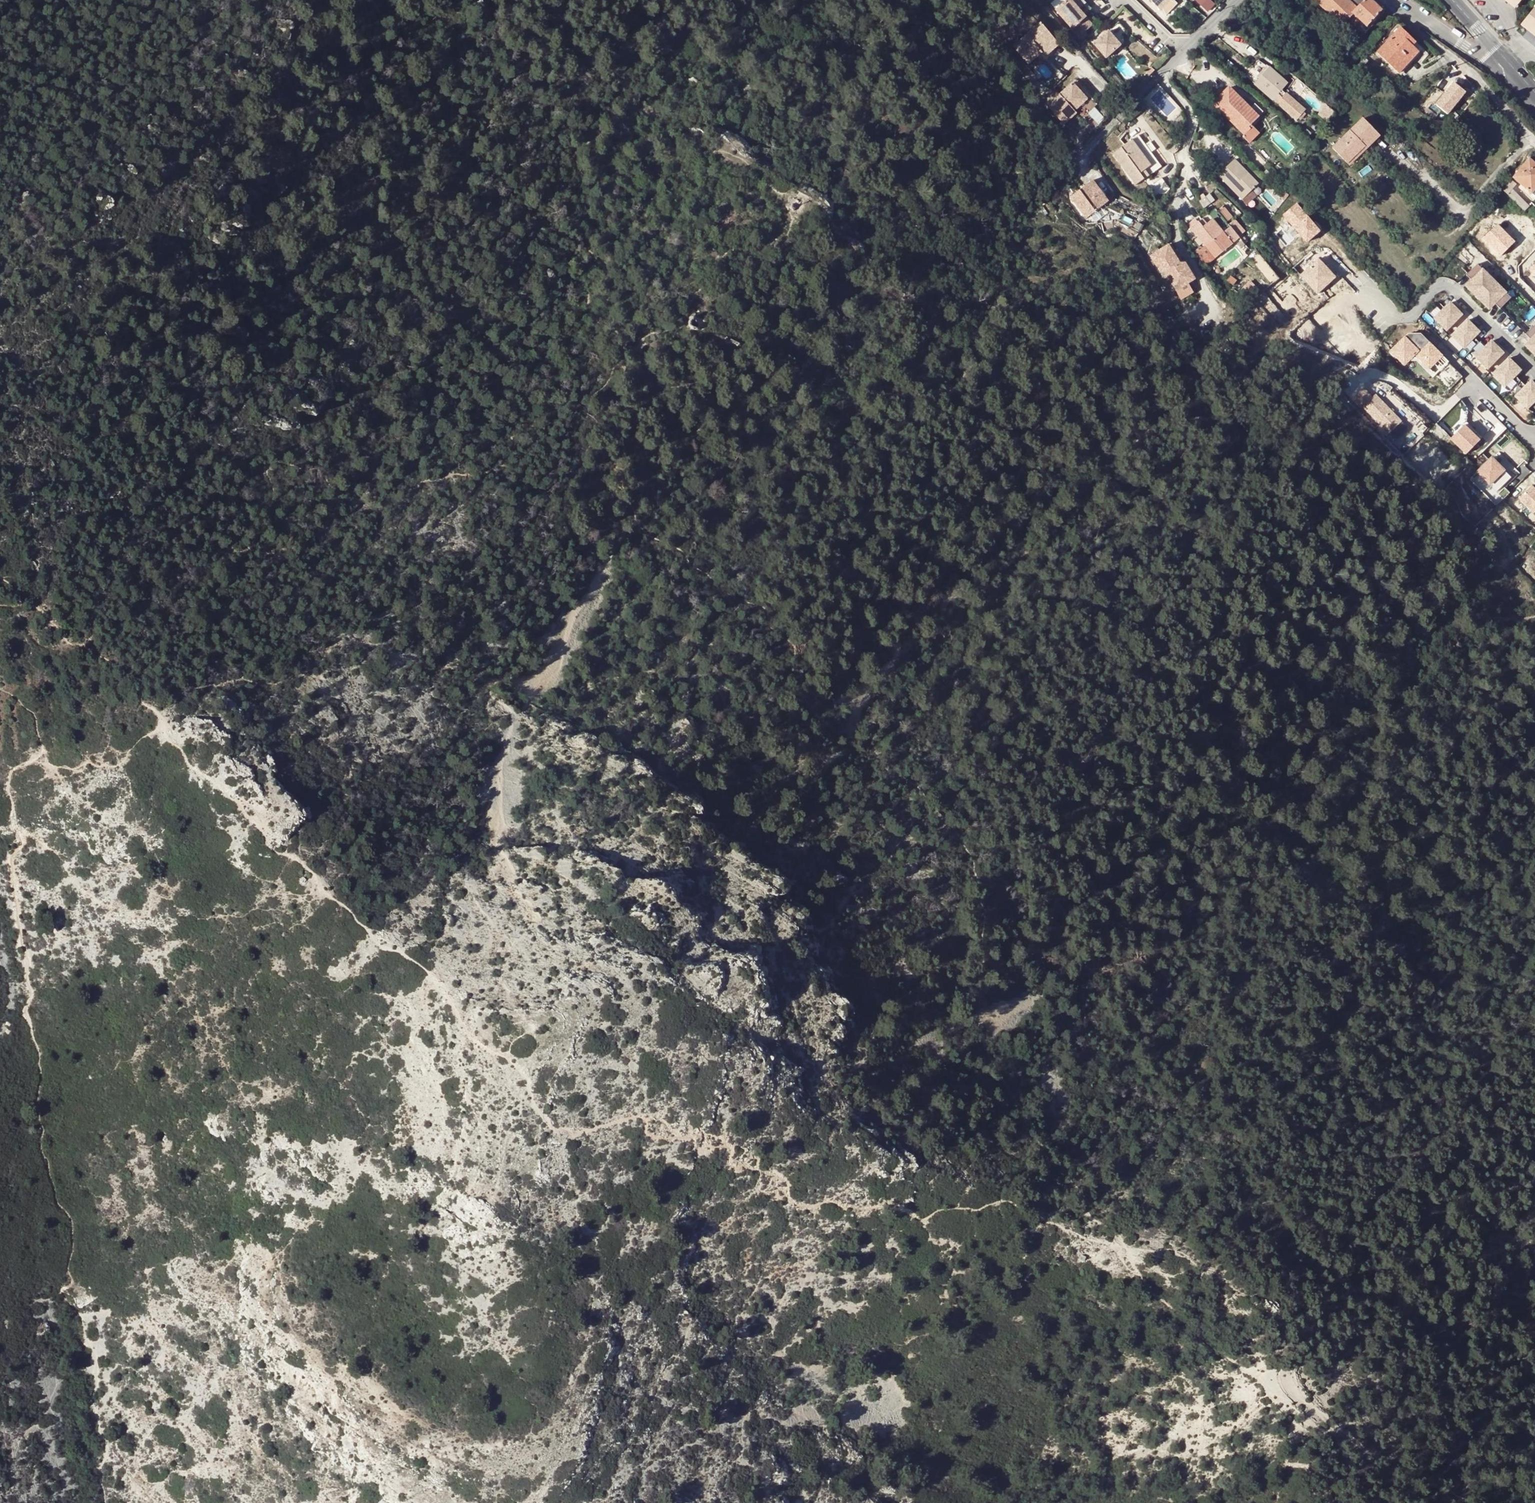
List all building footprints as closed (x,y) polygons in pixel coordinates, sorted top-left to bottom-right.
[(1055,11),(1067,0),(1056,0),(1051,4),(1055,11)] [(1055,11),(1079,38),(1092,26),(1070,0),(1067,0),(1055,11)] [(1167,17),(1178,5),(1172,0),(1149,0),(1167,17)] [(1210,0),(1195,0),(1208,12),(1215,5),(1210,0)] [(1341,27),(1349,19),(1353,14),(1360,21),(1367,27),(1382,10),(1371,0),(1364,0),(1363,0),(1357,7),(1350,1),(1349,0),(1313,0),(1341,27)] [(1516,9),(1524,0),(1505,0),(1516,9)] [(1522,26),(1534,37),(1534,10),(1522,26)] [(1353,14),(1349,19),(1356,26),(1360,21),(1353,14)] [(1042,23),(1014,46),(1028,64),(1042,52),(1041,50),(1055,39),(1042,23)] [(1400,28),(1376,53),(1398,74),(1419,52),(1407,42),(1410,38),(1400,28)] [(1108,31),(1094,44),(1107,57),(1121,44),(1108,31)] [(1407,42),(1419,52),(1422,49),(1410,38),(1407,42)] [(1152,66),(1146,71),(1150,74),(1155,68),(1152,66)] [(1268,68),(1255,84),(1298,120),(1306,110),(1287,94),(1286,95),(1284,99),(1278,94),(1281,91),(1287,84),(1268,68)] [(1453,82),(1466,91),(1472,81),(1459,72),(1453,82)] [(1073,81),(1070,83),(1085,100),(1088,97),(1073,81)] [(1070,83),(1045,107),(1062,125),(1074,114),(1072,111),(1085,100),(1070,83)] [(1460,94),(1449,85),(1432,108),(1444,116),(1460,94)] [(1228,88),(1213,104),(1244,135),(1252,126),(1251,125),(1259,117),(1228,88)] [(1363,118),(1333,148),(1348,164),(1363,148),(1365,146),(1367,148),(1380,135),(1363,118)] [(1452,125),(1445,133),(1444,134),(1452,141),(1464,127),(1456,120),(1452,125)] [(1252,126),(1244,135),(1242,137),(1249,144),(1260,134),(1252,126)] [(1113,154),(1124,170),(1134,183),(1136,185),(1143,180),(1148,176),(1161,167),(1138,136),(1113,154)] [(1363,148),(1348,164),(1354,169),(1369,154),(1363,148)] [(1532,194),(1534,190),(1534,163),(1528,158),(1512,177),(1532,194)] [(1242,172),(1244,170),(1234,160),(1218,175),(1242,201),(1258,185),(1248,174),(1246,176),(1242,172)] [(1131,185),(1134,183),(1124,170),(1122,172),(1131,185)] [(1148,187),(1154,183),(1148,176),(1143,180),(1148,187)] [(1154,183),(1148,187),(1155,196),(1168,187),(1161,178),(1154,183)] [(1511,180),(1503,190),(1524,211),(1529,206),(1513,190),(1517,184),(1511,180)] [(1070,200),(1087,222),(1102,210),(1109,205),(1093,183),(1070,200)] [(1283,215),(1306,242),(1319,231),(1295,204),(1283,215)] [(1239,239),(1215,209),(1190,228),(1204,246),(1195,254),(1205,267),(1239,239)] [(1501,255),(1515,241),(1498,224),(1484,237),(1501,255)] [(1168,244),(1151,255),(1160,271),(1164,272),(1176,290),(1195,279),(1185,263),(1180,263),(1168,244)] [(1317,260),(1300,276),(1317,294),(1335,278),(1317,260)] [(1490,280),(1473,263),(1462,274),(1468,280),(1462,285),(1474,297),(1490,280)] [(1507,298),(1490,280),(1474,297),(1486,308),(1491,303),(1496,309),(1507,298)] [(1436,302),(1426,312),(1443,329),(1459,314),(1447,302),(1442,307),(1436,302)] [(1468,351),(1476,342),(1471,336),(1476,331),(1464,319),(1449,335),(1466,352),(1468,351)] [(1533,321),(1522,333),(1528,338),(1522,344),(1534,355),(1534,354),(1534,323),(1533,321)] [(1407,334),(1390,351),(1404,364),(1411,357),(1417,357),(1428,368),(1441,356),(1420,334),(1407,334)] [(1476,342),(1468,351),(1485,368),(1500,352),(1488,340),(1483,345),(1478,340),(1476,342)] [(1441,356),(1428,368),(1449,389),(1461,376),(1441,356)] [(1417,357),(1412,357),(1426,371),(1428,368),(1417,357)] [(1518,369),(1506,357),(1490,373),(1508,390),(1518,380),(1513,374),(1518,369)] [(1518,380),(1508,390),(1526,407),(1534,398),(1534,386),(1529,380),(1524,385),(1518,380)] [(1373,398),(1363,388),(1351,399),(1361,409),(1363,407),(1373,398)] [(1402,422),(1376,395),(1373,398),(1363,407),(1389,434),(1402,422)] [(1466,421),(1446,441),(1462,456),(1482,436),(1466,421)] [(1510,477),(1490,457),(1476,472),(1496,492),(1510,477)] [(1531,485),(1518,498),(1533,513),(1534,511),(1534,489),(1531,485)]
